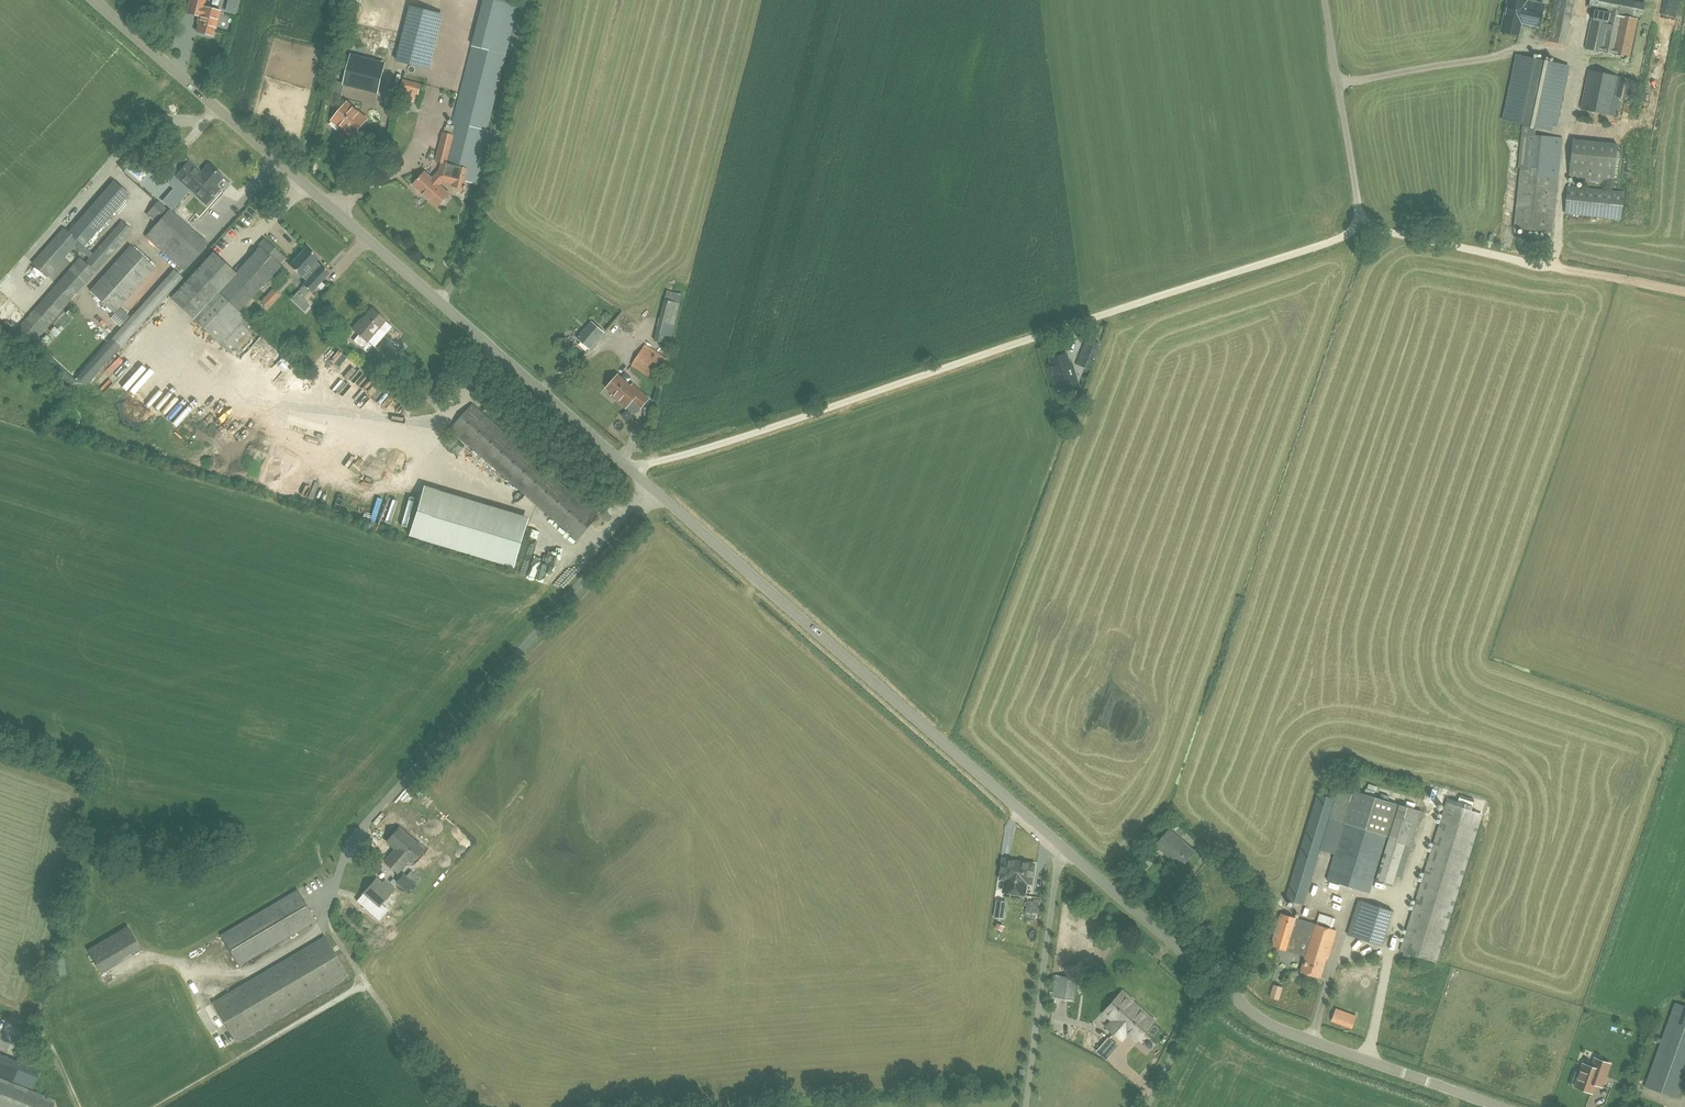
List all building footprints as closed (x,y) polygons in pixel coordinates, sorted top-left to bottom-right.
[(221,11),(204,6),(206,0),(190,0),(187,12),(201,16),(197,31),(199,32),(200,33),(204,34),(206,33),(213,35),(215,27),(216,27),(221,11)] [(498,0),(483,0),(452,122),(488,130),(508,49),(515,51),(525,6),(498,0)] [(1526,3),(1513,0),(1508,0),(1501,31),(1519,34),(1521,22),(1539,26),(1543,10),(1525,6),(1526,3)] [(1566,45),(1575,0),(1555,0),(1547,41),(1566,45)] [(1631,0),(1590,0),(1589,7),(1642,18),(1645,3),(1631,0)] [(395,61),(424,68),(438,13),(410,5),(395,61)] [(1638,19),(1593,10),(1591,20),(1585,48),(1630,58),(1638,19)] [(343,83),(378,92),(385,64),(350,55),(343,83)] [(1565,66),(1534,59),(1522,57),(1509,121),(1522,124),(1534,127),(1552,130),(1565,66)] [(1618,76),(1589,70),(1581,109),(1610,115),(1618,76)] [(1631,79),(1618,76),(1614,95),(1627,98),(1631,79)] [(408,92),(406,99),(414,102),(417,94),(419,94),(422,83),(404,79),(400,90),(408,92)] [(347,128),(353,134),(366,120),(347,103),(335,116),(348,127),(347,128)] [(447,124),(445,132),(453,134),(456,126),(447,124)] [(473,170),(470,182),(480,184),(492,131),(456,124),(456,126),(454,134),(447,163),(473,170)] [(1514,228),(1551,232),(1558,175),(1562,138),(1534,135),(1534,127),(1522,124),(1517,167),(1521,167),(1514,228)] [(197,196),(205,204),(219,189),(215,185),(223,177),(208,164),(202,172),(189,161),(175,176),(181,182),(182,181),(198,195),(197,196)] [(425,172),(414,184),(438,206),(449,194),(439,185),(442,181),(452,184),(451,186),(467,190),(468,185),(469,186),(470,182),(473,170),(447,163),(441,162),(439,172),(433,179),(425,172)] [(129,194),(114,180),(67,231),(84,246),(129,194)] [(1568,187),(1565,213),(1621,219),(1624,193),(1568,187)] [(146,214),(156,223),(145,236),(184,270),(208,242),(170,208),(168,209),(158,200),(146,214)] [(132,230),(122,221),(85,262),(95,271),(132,230)] [(63,227),(32,263),(48,276),(79,241),(67,231),(63,227)] [(259,247),(240,268),(259,286),(280,265),(279,264),(286,257),(280,252),(265,238),(258,246),(259,247)] [(130,246),(91,290),(114,312),(154,267),(130,246)] [(321,265),(320,265),(319,267),(314,262),(315,261),(318,258),(306,247),(289,265),(301,276),(302,275),(307,280),(303,284),(311,292),(329,273),(321,265)] [(95,272),(80,258),(17,329),(32,343),(95,272)] [(259,286),(239,269),(236,272),(218,291),(237,310),(259,286)] [(279,295),(272,288),(260,301),(268,308),(279,295)] [(667,290),(665,299),(680,303),(683,294),(667,290)] [(237,310),(218,291),(192,318),(229,352),(254,325),(237,310)] [(78,304),(83,309),(90,301),(85,297),(78,304)] [(680,303),(665,299),(664,298),(654,340),(670,344),(680,303)] [(310,305),(303,299),(297,306),(304,312),(310,305)] [(152,312),(142,303),(77,376),(78,377),(86,385),(152,312)] [(359,322),(353,328),(360,334),(354,340),(367,352),(373,345),(368,341),(375,332),(382,338),(393,327),(386,320),(372,308),(360,323),(359,322)] [(604,332),(592,321),(578,338),(590,348),(604,332)] [(1100,343),(1086,338),(1077,363),(1091,368),(1100,343)] [(128,360),(141,346),(137,342),(124,356),(128,360)] [(71,384),(75,379),(35,343),(31,348),(32,350),(29,353),(33,356),(36,354),(71,384)] [(668,359),(645,344),(632,364),(654,379),(668,359)] [(327,357),(338,366),(347,355),(342,351),(340,355),(334,350),(327,357)] [(1067,386),(1077,382),(1072,367),(1070,367),(1066,354),(1051,358),(1055,372),(1053,373),(1056,381),(1065,378),(1067,386)] [(351,361),(347,376),(360,379),(364,365),(351,361)] [(319,373),(326,375),(329,364),(323,362),(319,373)] [(288,385),(302,377),(298,370),(284,377),(288,385)] [(632,385),(619,374),(608,386),(619,396),(618,398),(627,406),(634,399),(642,406),(650,397),(633,383),(632,385)] [(349,391),(361,403),(370,393),(357,382),(349,391)] [(210,396),(202,405),(207,409),(202,416),(207,420),(214,412),(208,407),(214,400),(210,396)] [(472,404),(451,428),(577,540),(598,515),(472,404)] [(530,517),(424,485),(409,535),(515,567),(530,517)] [(1343,822),(1326,879),(1370,893),(1388,837),(1390,837),(1400,805),(1340,786),(1336,799),(1330,818),(1343,822)] [(1336,799),(1318,794),(1286,899),(1303,904),(1330,818),(1336,799)] [(1474,801),(1460,796),(1458,801),(1472,805),(1474,801)] [(1437,962),(1483,814),(1446,802),(1400,950),(1437,962)] [(423,848),(399,827),(387,840),(396,848),(384,861),(397,872),(408,859),(411,861),(423,848)] [(1170,829),(1156,845),(1181,866),(1195,851),(1170,829)] [(1036,863),(1002,858),(999,880),(1004,881),(1003,893),(1025,896),(1027,885),(1033,885),(1036,863)] [(405,877),(402,875),(396,882),(409,892),(416,884),(406,875),(405,877)] [(363,893),(378,906),(394,888),(385,880),(382,884),(376,878),(363,893)] [(316,920),(298,889),(220,934),(239,966),(316,920)] [(1007,901),(997,899),(996,899),(994,917),(1004,919),(1007,901)] [(1025,914),(1038,916),(1041,900),(1034,899),(1033,901),(1027,900),(1025,914)] [(1297,918),(1281,913),(1271,945),(1288,951),(1297,918)] [(1309,943),(1300,971),(1320,978),(1327,957),(1328,957),(1336,931),(1297,918),(1292,938),(1309,943)] [(102,973),(142,949),(128,925),(87,948),(102,973)] [(348,975),(325,936),(212,1003),(234,1041),(348,975)] [(1073,1000),(1076,978),(1056,975),(1053,997),(1073,1000)] [(1273,984),(1269,998),(1279,1000),(1283,987),(1273,984)] [(1132,1000),(1123,992),(1105,1012),(1114,1020),(1108,1027),(1116,1034),(1139,1008),(1132,1001),(1132,1000)] [(1678,1098),(1684,1078),(1684,1006),(1675,1002),(1645,1086),(1678,1098)] [(1136,1040),(1153,1020),(1139,1008),(1116,1034),(1121,1039),(1127,1032),(1136,1040)] [(1351,1028),(1356,1015),(1337,1009),(1332,1021),(1351,1028)] [(0,1054),(0,1076),(32,1088),(40,1070),(0,1054)] [(1597,1059),(1596,1059),(1595,1058),(1595,1059),(1592,1067),(1583,1064),(1575,1086),(1592,1092),(1595,1084),(1598,1074),(1605,1076),(1610,1064),(1597,1059)] [(49,1100),(0,1080),(0,1106),(53,1106),(55,1102),(49,1100)]
